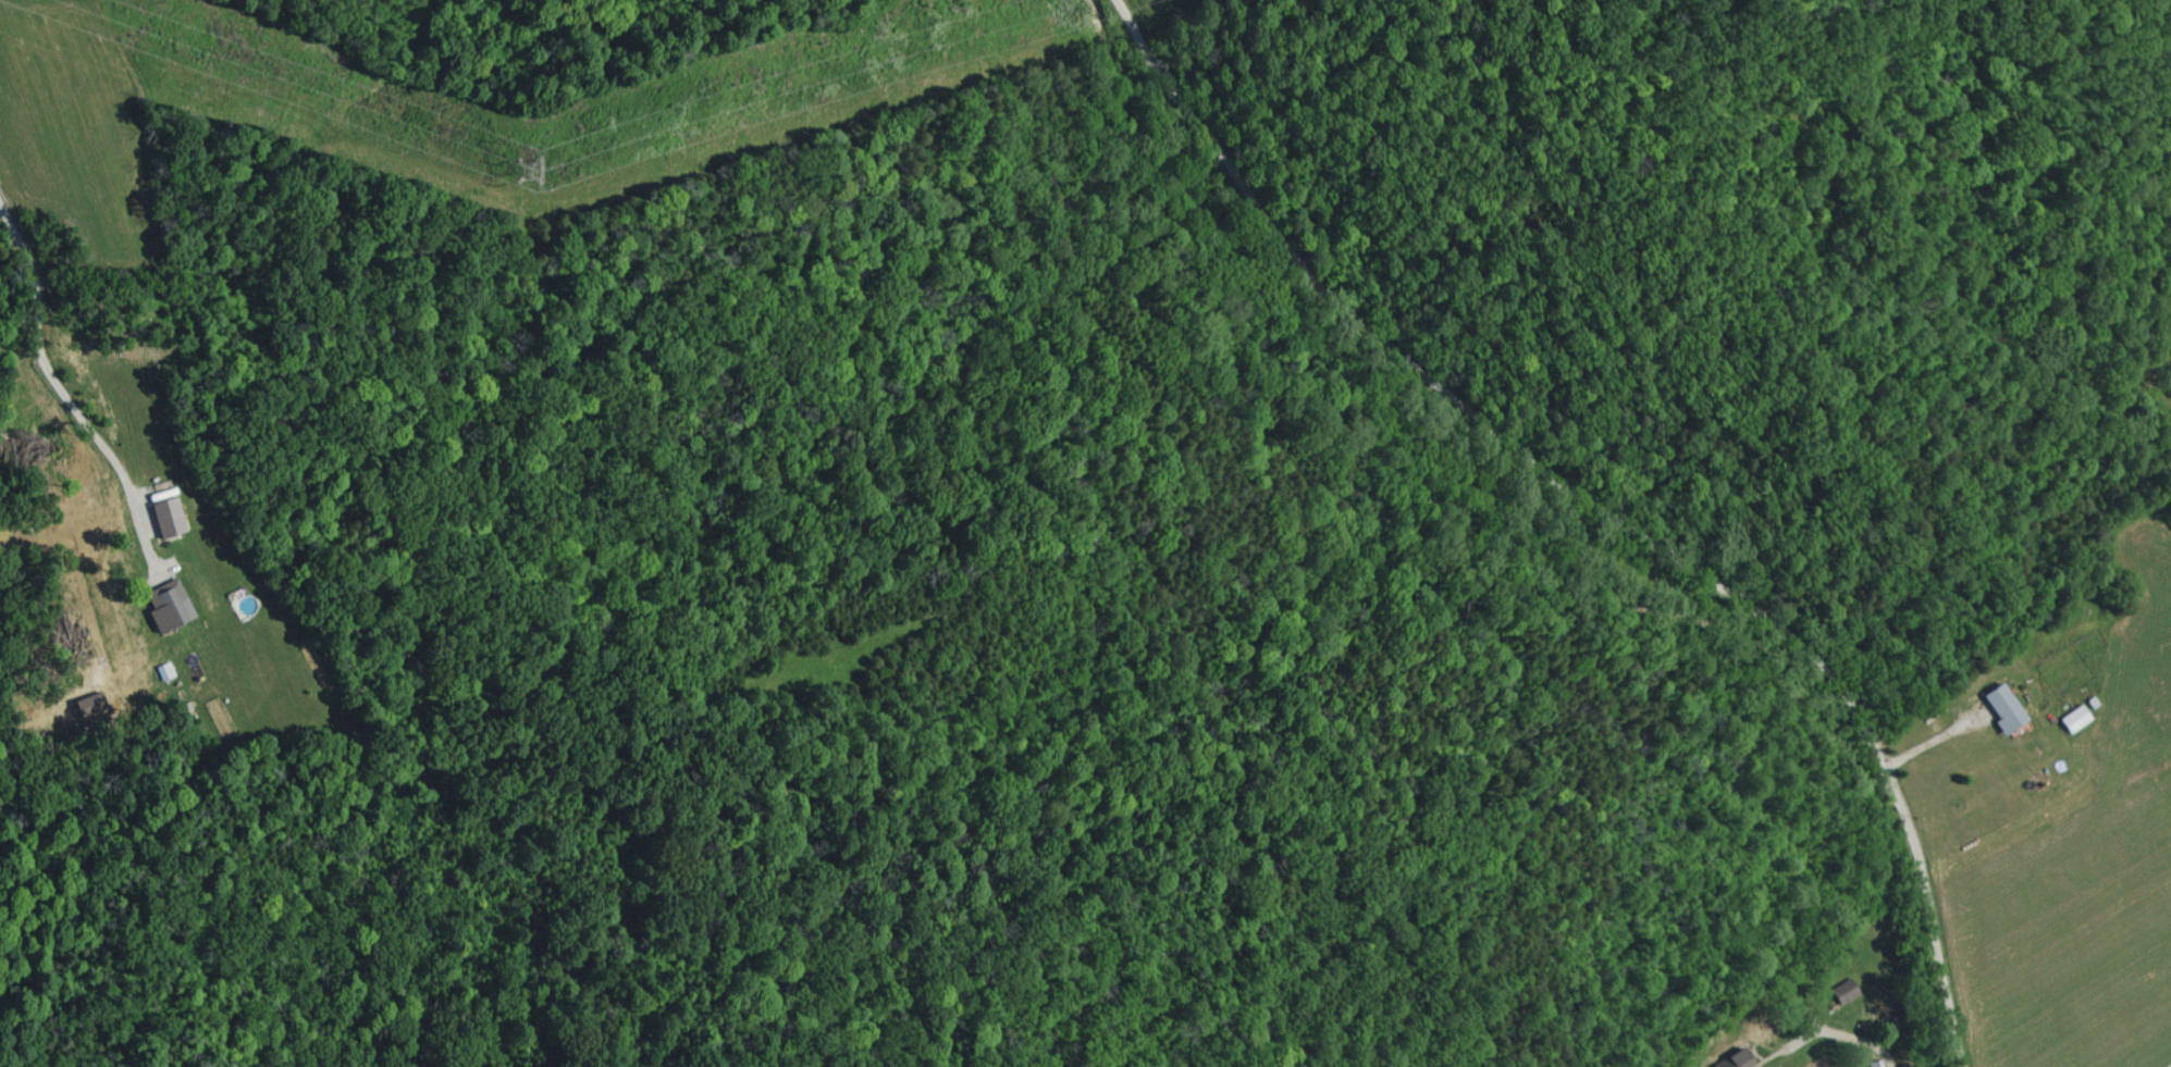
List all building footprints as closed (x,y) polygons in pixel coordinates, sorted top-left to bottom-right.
[(155,538),(180,531),(170,496),(145,503),(155,538)] [(190,617),(174,581),(147,592),(163,629),(190,617)] [(173,676),(167,662),(154,668),(160,682),(173,676)] [(1979,698),(1996,723),(1991,726),(1999,737),(2023,720),(1998,684),(1979,698)] [(2087,721),(2077,706),(2055,721),(2065,736),(2087,721)] [(1833,1007),(1854,998),(1847,981),(1826,989),(1833,1007)] [(1737,1050),(1712,1066),(1749,1066),(1737,1050)]
